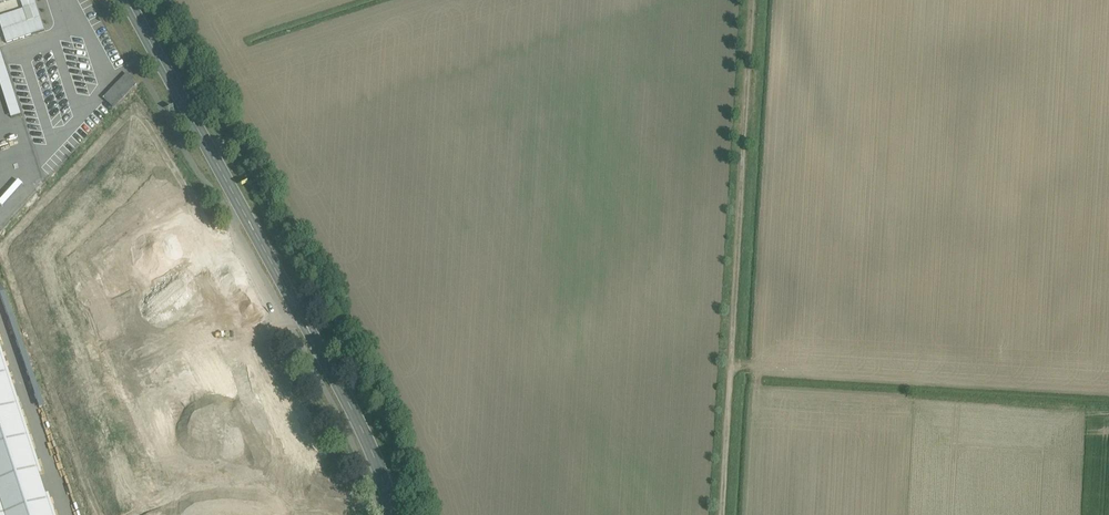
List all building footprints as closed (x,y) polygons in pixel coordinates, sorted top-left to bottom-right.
[(21,1),(0,8),(0,23),(4,35),(42,23),(34,0),(20,0),(21,1)] [(0,356),(0,514),(52,514),(0,356)]
